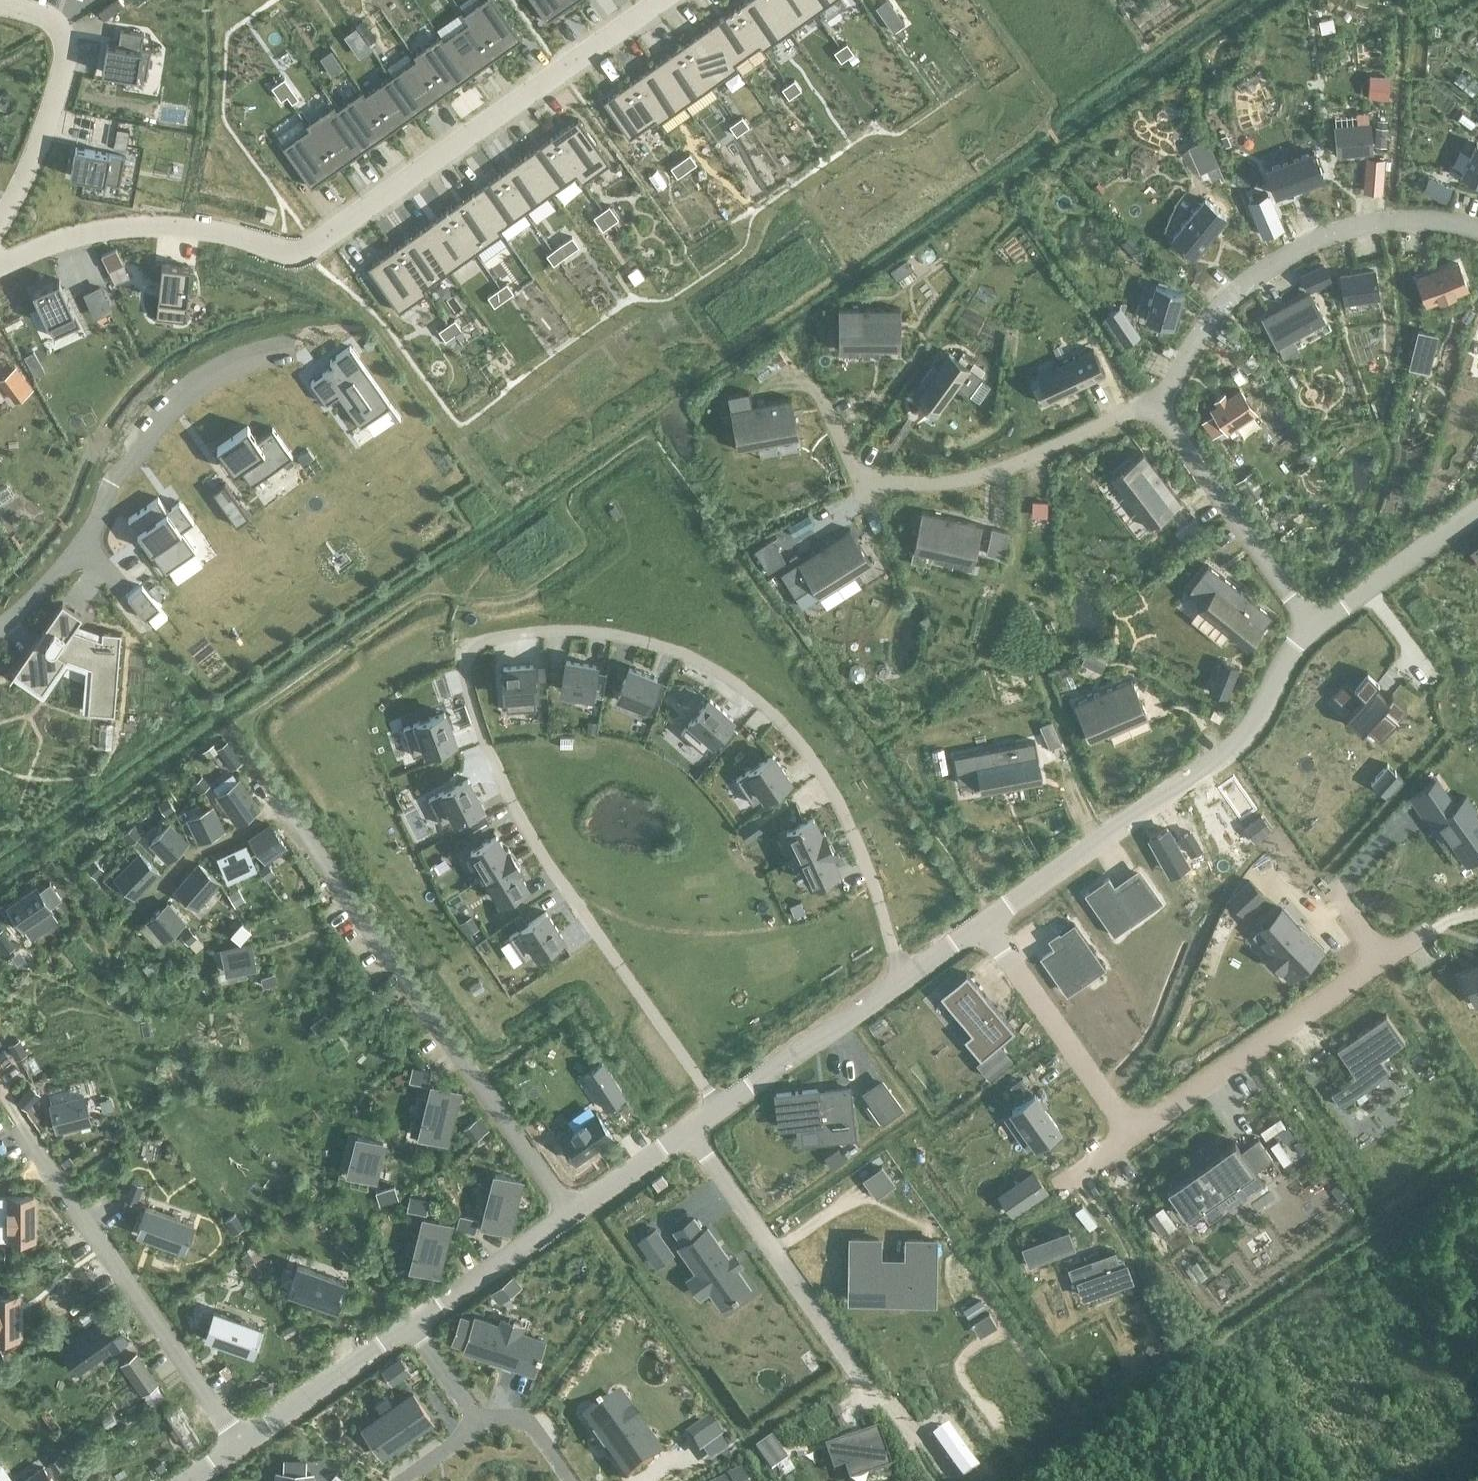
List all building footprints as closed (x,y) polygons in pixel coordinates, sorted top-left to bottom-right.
[(522,37),(495,0),(480,0),(463,12),(468,20),(469,20),(495,56),(522,37)] [(547,20),(573,1),(573,0),(533,0),(547,20)] [(768,0),(748,0),(736,9),(761,46),(763,50),(790,31),(768,0)] [(807,0),(768,0),(790,31),(816,13),(807,0)] [(816,13),(834,0),(807,0),(816,13)] [(876,7),(894,31),(905,23),(888,0),(886,0),(876,7)] [(761,46),(736,9),(709,27),(735,64),(736,63),(761,46)] [(362,19),(355,24),(362,33),(368,28),(362,19)] [(469,75),(495,56),(469,20),(468,20),(444,37),(443,38),(469,75)] [(735,64),(709,27),(683,46),(712,86),(739,67),(736,63),(735,64)] [(355,28),(346,35),(351,42),(360,36),(355,28)] [(106,42),(102,71),(147,78),(151,49),(142,48),(144,33),(121,29),(118,44),(106,42)] [(369,29),(362,33),(369,43),(376,38),(369,29)] [(443,93),(469,75),(443,38),(444,37),(441,34),(413,53),(416,57),(417,56),(443,93)] [(847,42),(841,47),(848,57),(854,52),(847,42)] [(712,86),(683,46),(657,64),(686,105),(712,86)] [(848,57),(841,47),(834,51),(841,61),(848,57)] [(340,66),(330,50),(320,56),(331,72),(340,66)] [(416,111),(443,93),(417,56),(416,57),(391,75),(416,111)] [(686,105),(657,64),(631,83),(657,119),(656,120),(659,124),(686,105)] [(416,111),(391,75),(365,93),(364,93),(390,130),(416,111)] [(1371,75),(1370,95),(1388,97),(1389,76),(1371,75)] [(284,78),(278,83),(287,95),(292,103),(299,98),(284,78)] [(795,79),(789,84),(796,93),(802,89),(795,79)] [(287,95),(278,83),(272,87),(281,99),(287,95)] [(604,101),(630,138),(656,120),(657,119),(631,83),(604,101)] [(796,93),(789,84),(783,88),(790,98),(796,93)] [(364,148),(390,130),(364,93),(365,93),(362,89),(336,107),(336,108),(364,148)] [(338,167),(364,148),(336,108),(336,107),(334,103),(306,123),(309,127),(309,126),(338,167)] [(742,116),(736,121),(743,131),(749,126),(742,116)] [(132,120),(123,118),(118,143),(127,145),(132,120)] [(583,183),(611,164),(579,119),(552,138),(578,175),(583,183)] [(736,121),(730,125),(737,135),(743,131),(736,121)] [(1370,124),(1335,127),(1338,153),(1372,150),(1370,124)] [(283,145),(311,186),(338,167),(309,126),(309,127),(283,145)] [(1377,131),(1376,144),(1385,144),(1386,131),(1377,131)] [(1206,137),(1187,145),(1194,161),(1213,153),(1206,137)] [(578,175),(552,138),(526,156),(552,193),(578,175)] [(1477,142),(1463,174),(1477,181),(1477,143),(1477,142)] [(76,146),(70,174),(120,183),(125,155),(76,146)] [(1315,151),(1266,169),(1275,194),(1324,176),(1315,151)] [(690,153),(683,158),(690,168),(697,163),(690,153)] [(552,193),(526,156),(500,175),(526,211),(552,193)] [(683,158),(670,167),(677,177),(690,168),(683,158)] [(1367,159),(1365,191),(1381,192),(1383,160),(1367,159)] [(526,211),(500,175),(474,193),(500,230),(501,229),(526,211)] [(1453,188),(1431,178),(1425,191),(1447,201),(1453,188)] [(1268,192),(1249,200),(1263,233),(1282,225),(1268,192)] [(477,252),(503,233),(501,229),(500,230),(474,193),(448,212),(477,252)] [(1205,198),(1173,238),(1193,255),(1226,215),(1205,198)] [(609,205),(602,210),(612,223),(619,218),(609,205)] [(602,210),(593,217),(603,230),(612,223),(602,210)] [(450,271),(477,252),(448,212),(422,230),(450,271)] [(425,289),(450,271),(422,230),(396,248),(424,289),(425,289)] [(1131,235),(1122,243),(1133,255),(1141,246),(1131,235)] [(572,236),(553,250),(560,260),(579,246),(572,236)] [(116,248),(102,255),(108,269),(123,263),(116,248)] [(400,312),(428,292),(425,289),(424,289),(396,248),(369,267),(400,312)] [(553,250),(546,254),(553,264),(560,260),(553,250)] [(156,317),(185,320),(191,265),(162,262),(156,317)] [(1459,263),(1417,279),(1427,303),(1468,287),(1459,263)] [(1324,266),(1302,275),(1305,283),(1327,273),(1324,266)] [(1375,270),(1341,275),(1345,301),(1379,296),(1375,270)] [(1327,273),(1305,283),(1309,290),(1330,280),(1327,273)] [(81,324),(59,279),(33,291),(54,337),(81,324)] [(514,292),(507,282),(501,287),(508,297),(514,292)] [(84,283),(70,291),(80,309),(94,300),(84,283)] [(1156,285),(1147,318),(1172,325),(1182,292),(1156,285)] [(508,297),(501,287),(487,296),(495,306),(508,297)] [(1311,294),(1264,320),(1277,343),(1324,317),(1311,294)] [(901,308),(839,308),(839,349),(901,349),(901,308)] [(1120,308),(1106,318),(1125,346),(1139,336),(1120,308)] [(462,329),(455,319),(449,323),(456,333),(462,329)] [(456,333),(449,323),(439,330),(446,340),(456,333)] [(1421,326),(1412,361),(1431,366),(1433,355),(1431,355),(1435,338),(1429,336),(1431,329),(1421,326)] [(334,365),(311,381),(326,403),(339,394),(361,426),(391,404),(350,346),(330,360),(334,365)] [(1094,349),(1037,376),(1049,401),(1105,374),(1094,349)] [(949,351),(918,394),(940,410),(958,386),(969,394),(982,376),(949,351)] [(44,370),(34,352),(24,357),(34,375),(44,370)] [(1251,353),(1240,364),(1247,371),(1258,361),(1251,353)] [(16,367),(1,377),(9,389),(24,378),(16,367)] [(1240,389),(1212,409),(1227,431),(1255,411),(1240,389)] [(750,391),(728,395),(738,449),(799,438),(792,397),(752,405),(750,391)] [(248,425),(217,447),(234,471),(240,467),(252,484),(292,455),(273,427),(257,438),(248,425)] [(308,450),(298,457),(302,464),(313,456),(308,450)] [(1135,459),(1102,485),(1140,534),(1173,509),(1135,459)] [(1250,473),(1236,482),(1250,501),(1263,493),(1250,473)] [(225,483),(213,491),(237,525),(250,517),(225,483)] [(158,496),(128,517),(166,570),(195,549),(181,529),(193,520),(179,500),(167,509),(158,496)] [(1028,498),(1028,513),(1044,513),(1044,499),(1028,498)] [(983,524),(922,509),(912,549),(972,564),(983,524)] [(781,572),(795,596),(812,585),(820,596),(872,563),(850,528),(781,572)] [(1010,532),(992,528),(987,553),(1004,557),(1010,532)] [(768,540),(754,549),(768,571),(782,562),(768,540)] [(1470,548),(1476,557),(1474,559),(1477,562),(1477,543),(1470,548)] [(1209,565),(1192,586),(1207,599),(1199,609),(1247,648),(1273,616),(1209,565)] [(143,586),(129,598),(147,619),(161,608),(143,586)] [(15,673),(16,672),(43,691),(66,658),(92,667),(88,712),(115,714),(121,632),(103,631),(102,639),(73,628),(83,615),(63,601),(14,672),(15,673)] [(1087,650),(1082,661),(1102,671),(1107,660),(1087,650)] [(564,674),(562,689),(603,696),(607,672),(595,670),(596,665),(567,660),(566,662),(565,662),(563,674),(564,674)] [(1222,660),(1209,691),(1228,699),(1240,667),(1222,660)] [(507,710),(536,708),(533,664),(504,666),(505,681),(503,682),(504,693),(506,693),(507,710)] [(624,681),(619,695),(646,706),(657,678),(629,667),(628,669),(627,669),(623,680),(624,681)] [(1350,711),(1346,715),(1362,729),(1366,725),(1379,736),(1407,705),(1393,692),(1388,697),(1375,685),(1379,681),(1368,671),(1354,686),(1364,695),(1350,711)] [(1074,702),(1090,740),(1148,716),(1132,678),(1074,702)] [(692,719),(681,731),(704,751),(733,718),(710,698),(700,710),(699,709),(692,718),(692,719)] [(414,755),(455,740),(445,712),(431,717),(430,716),(419,720),(419,721),(403,727),(414,755)] [(589,720),(587,730),(595,732),(597,722),(589,720)] [(1052,720),(1040,725),(1050,748),(1062,743),(1052,720)] [(225,738),(217,744),(228,760),(236,754),(225,738)] [(954,756),(959,783),(979,779),(982,793),(1043,781),(1035,740),(954,756)] [(214,744),(204,750),(209,757),(218,751),(214,744)] [(750,769),(736,778),(753,803),(790,779),(773,754),(760,762),(760,761),(750,768),(750,769)] [(1388,764),(1372,782),(1387,795),(1403,777),(1388,764)] [(199,773),(192,780),(199,787),(206,781),(199,773)] [(1234,776),(1218,787),(1241,821),(1257,809),(1234,776)] [(442,824),(482,805),(468,778),(455,785),(454,784),(444,789),(444,790),(429,798),(442,824)] [(1449,793),(1439,778),(1414,796),(1424,811),(1449,793)] [(259,808),(239,780),(218,794),(238,823),(259,808)] [(1469,796),(1432,822),(1442,837),(1449,833),(1470,863),(1477,857),(1477,818),(1475,814),(1477,812),(1477,808),(1469,796)] [(177,799),(168,804),(172,813),(181,808),(177,799)] [(213,807),(189,818),(200,840),(223,829),(213,807)] [(471,825),(475,833),(489,824),(484,817),(471,825)] [(789,828),(787,829),(799,855),(829,841),(824,831),(821,833),(814,817),(800,823),(799,822),(789,827),(789,828)] [(741,828),(748,838),(763,829),(756,819),(741,828)] [(187,842),(170,824),(151,842),(169,860),(187,842)] [(271,824),(250,838),(265,859),(285,845),(271,824)] [(145,834),(138,827),(131,834),(138,841),(145,834)] [(1167,829),(1150,838),(1169,870),(1186,860),(1167,829)] [(486,875),(514,857),(509,848),(506,850),(496,835),(483,843),(483,842),(473,848),(473,849),(471,850),(486,875)] [(829,841),(799,855),(811,881),(814,880),(814,881),(825,876),(824,875),(838,869),(830,852),(834,851),(829,841)] [(255,866),(246,847),(219,859),(228,878),(255,866)] [(159,871),(140,853),(116,878),(135,896),(159,871)] [(486,875),(501,899),(503,898),(504,899),(514,893),(513,892),(526,884),(517,869),(520,867),(514,857),(486,875)] [(87,866),(95,875),(103,867),(95,859),(87,866)] [(219,881),(199,864),(177,890),(196,907),(219,881)] [(283,872),(277,864),(269,869),(274,877),(283,872)] [(1109,876),(1085,893),(1114,934),(1129,924),(1131,923),(1129,921),(1159,900),(1140,872),(1117,888),(1109,876)] [(1250,879),(1229,899),(1243,914),(1264,894),(1250,879)] [(37,887),(9,907),(24,928),(52,908),(49,905),(60,898),(50,883),(39,891),(37,887)] [(236,886),(227,890),(231,899),(240,895),(236,886)] [(800,901),(790,905),(795,916),(805,911),(800,901)] [(184,922),(167,903),(148,920),(164,939),(184,922)] [(1281,907),(1263,924),(1271,933),(1265,939),(1274,949),(1267,955),(1281,970),(1288,964),(1296,973),(1313,957),(1314,958),(1324,948),(1314,937),(1312,939),(1281,907)] [(509,936),(526,960),(540,951),(541,952),(551,945),(550,944),(563,936),(546,911),(509,936)] [(472,916),(461,923),(467,934),(479,927),(472,916)] [(1065,941),(1043,956),(1067,990),(1080,981),(1081,984),(1106,967),(1074,922),(1059,932),(1065,941)] [(0,930),(0,943),(6,951),(15,945),(3,928),(0,930)] [(189,928),(182,934),(188,942),(196,935),(189,928)] [(251,945),(222,951),(226,971),(256,965),(251,945)] [(967,972),(940,994),(971,1031),(964,1037),(981,1057),(1014,1029),(967,972)] [(263,976),(265,986),(276,983),(273,974),(263,976)] [(326,1013),(315,1022),(321,1030),(332,1022),(326,1013)] [(1387,1014),(1338,1049),(1356,1075),(1332,1092),(1341,1105),(1390,1071),(1381,1058),(1405,1041),(1387,1014)] [(9,1044),(16,1058),(26,1053),(18,1039),(9,1044)] [(603,1062),(584,1074),(607,1108),(625,1096),(603,1062)] [(412,1067),(410,1078),(428,1083),(431,1072),(412,1067)] [(1010,1086),(1016,1094),(1026,1088),(1020,1079),(1010,1086)] [(884,1082),(866,1094),(884,1119),(901,1107),(884,1082)] [(433,1084),(420,1136),(445,1142),(458,1090),(433,1084)] [(31,1087),(18,1101),(26,1108),(39,1094),(31,1087)] [(777,1094),(780,1126),(822,1121),(824,1140),(854,1136),(848,1088),(817,1092),(817,1090),(777,1094)] [(1034,1094),(1011,1110),(1036,1145),(1059,1129),(1034,1094)] [(84,1096),(51,1105),(58,1130),(91,1121),(84,1096)] [(621,1104),(624,1109),(630,1105),(627,1100),(621,1104)] [(597,1114),(561,1139),(576,1161),(612,1135),(597,1114)] [(1279,1117),(1260,1130),(1265,1139),(1285,1125),(1279,1117)] [(475,1121),(465,1128),(475,1141),(484,1133),(475,1121)] [(358,1136),(349,1174),(374,1180),(383,1142),(358,1136)] [(1235,1141),(1167,1189),(1188,1217),(1213,1199),(1222,1212),(1245,1196),(1236,1183),(1255,1169),(1272,1158),(1258,1138),(1241,1150),(1235,1141)] [(1277,1139),(1270,1145),(1284,1164),(1291,1159),(1277,1139)] [(1298,1143),(1293,1147),(1298,1154),(1304,1150),(1298,1143)] [(483,1226),(508,1232),(521,1180),(496,1174),(483,1226)] [(1000,1197),(1011,1212),(1042,1190),(1032,1175),(1000,1197)] [(126,1199),(136,1203),(143,1184),(133,1180),(126,1199)] [(376,1192),(379,1203),(398,1197),(395,1186),(376,1192)] [(1334,1196),(1339,1203),(1345,1199),(1340,1192),(1334,1196)] [(0,1205),(0,1224),(8,1224),(8,1239),(34,1239),(34,1195),(8,1195),(8,1205),(0,1205)] [(410,1197),(408,1207),(427,1211),(429,1201),(410,1197)] [(146,1206),(137,1231),(186,1248),(194,1223),(146,1206)] [(1161,1206),(1153,1211),(1167,1231),(1175,1226),(1161,1206)] [(1153,1211),(1147,1216),(1161,1236),(1167,1231),(1153,1211)] [(236,1214),(226,1220),(235,1233),(244,1226),(236,1214)] [(460,1215),(457,1225),(476,1231),(479,1220),(460,1215)] [(450,1223),(425,1217),(411,1269),(436,1275),(450,1223)] [(680,1247),(681,1246),(722,1305),(721,1305),(722,1305),(723,1305),(722,1305),(748,1287),(749,1287),(748,1286),(749,1286),(748,1286),(707,1228),(708,1227),(707,1228),(706,1227),(707,1228),(696,1235),(695,1234),(690,1237),(692,1238),(681,1246),(681,1245),(680,1245),(681,1246),(680,1246),(680,1247)] [(654,1229),(639,1240),(650,1256),(665,1245),(654,1229)] [(1022,1247),(1029,1265),(1075,1248),(1068,1230),(1022,1247)] [(851,1238),(850,1288),(878,1289),(879,1279),(907,1279),(906,1299),(934,1300),(935,1240),(907,1239),(907,1259),(879,1259),(879,1239),(851,1238)] [(1068,1268),(1074,1283),(1079,1281),(1084,1296),(1131,1279),(1126,1264),(1121,1265),(1115,1250),(1068,1268)] [(298,1265),(289,1290),(337,1307),(346,1282),(298,1265)] [(513,1277),(494,1293),(500,1301),(520,1286),(513,1277)] [(0,1294),(0,1338),(18,1338),(19,1294),(0,1294)] [(262,1327),(214,1310),(205,1335),(254,1352),(262,1327)] [(113,1313),(69,1344),(84,1365),(128,1335),(113,1313)] [(989,1313),(977,1320),(985,1333),(997,1326),(989,1313)] [(462,1318),(454,1340),(467,1345),(466,1348),(534,1371),(538,1358),(540,1359),(542,1354),(540,1353),(544,1341),(476,1318),(474,1322),(462,1318)] [(136,1353),(122,1364),(137,1385),(151,1375),(136,1353)] [(401,1354),(383,1367),(393,1381),(411,1368),(401,1354)] [(413,1394),(364,1428),(383,1455),(432,1420),(413,1394)] [(176,1399),(163,1409),(181,1435),(173,1440),(181,1451),(189,1446),(190,1448),(203,1439),(176,1399)] [(597,1411),(586,1419),(628,1478),(654,1459),(612,1401),(601,1409),(600,1407),(596,1409),(597,1411)] [(709,1416),(687,1432),(701,1451),(723,1436),(709,1416)] [(948,1424),(932,1435),(957,1471),(973,1460),(948,1424)] [(850,1480),(856,1480),(892,1469),(879,1430),(837,1444),(850,1480)] [(772,1438),(756,1449),(772,1472),(788,1460),(772,1438)] [(59,1456),(50,1463),(56,1472),(65,1466),(59,1456)] [(281,1461),(280,1473),(279,1473),(278,1480),(310,1480),(311,1474),(292,1473),(293,1461),(281,1461)] [(24,1480),(54,1480),(44,1467),(24,1480)] [(727,1474),(730,1480),(747,1480),(741,1467),(727,1474)] [(0,1469),(0,1480),(8,1480),(0,1469)]
